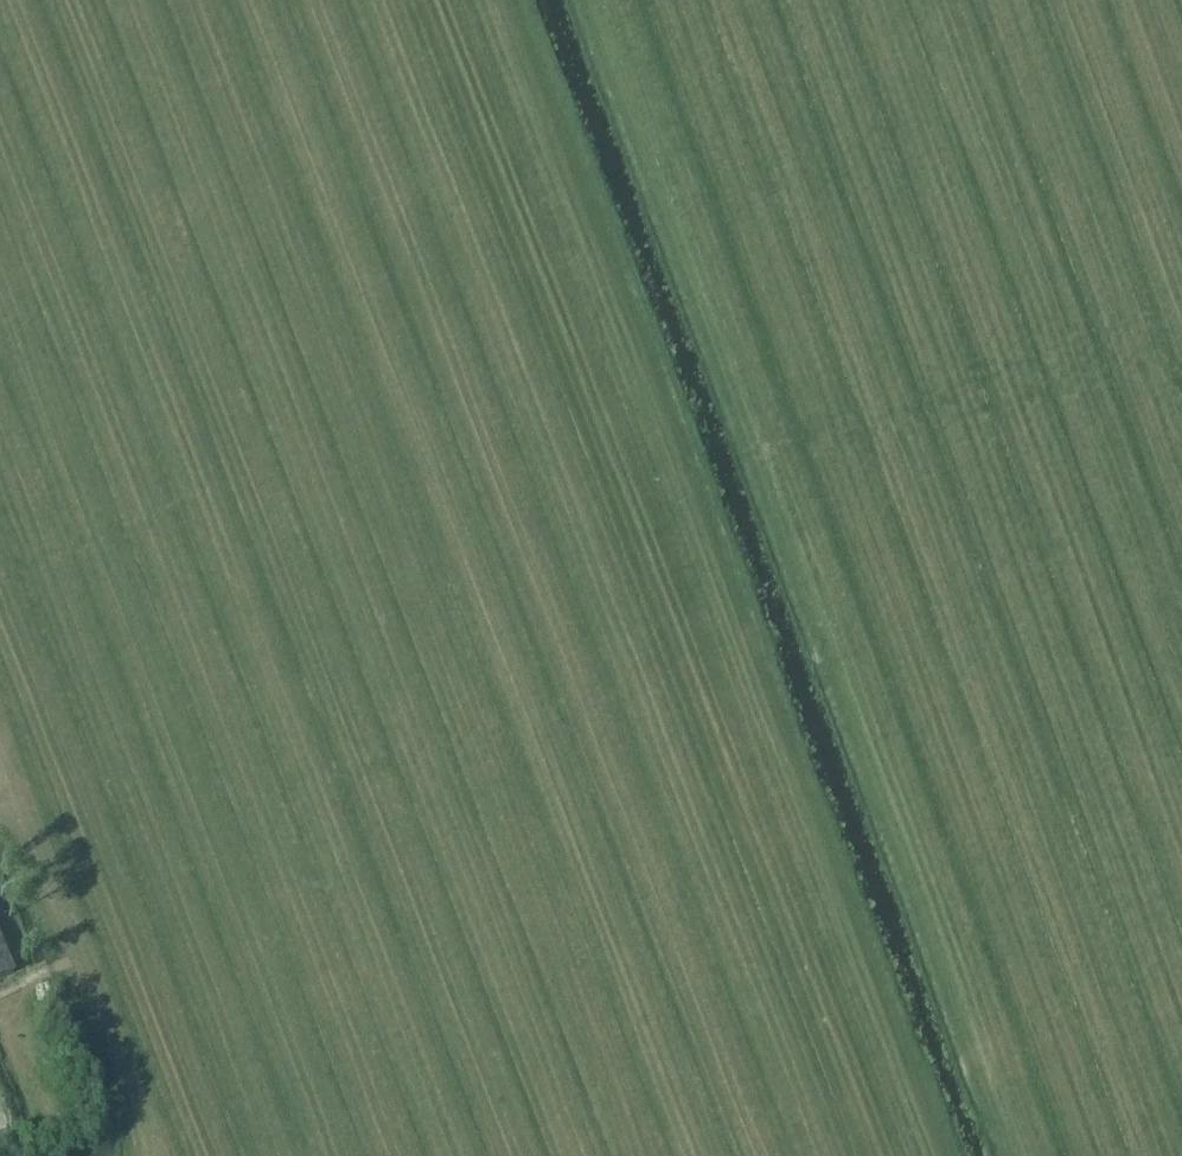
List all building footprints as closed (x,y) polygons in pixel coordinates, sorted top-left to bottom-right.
[(15,973),(0,939),(0,980),(15,973)]
